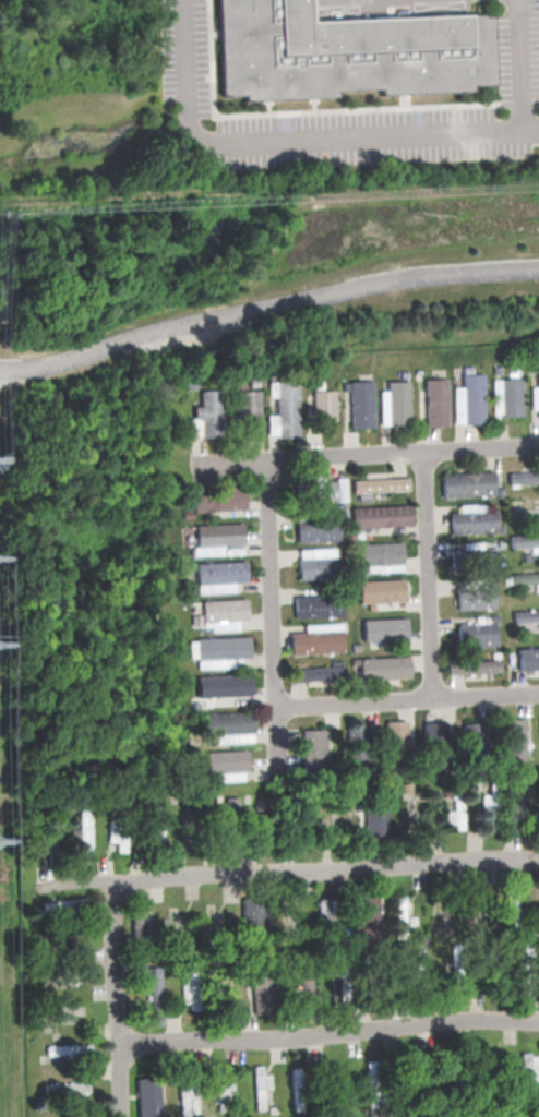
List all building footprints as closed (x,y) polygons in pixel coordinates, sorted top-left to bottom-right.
[(223,95),(244,95),(244,100),(337,96),(337,91),(380,88),(381,94),(472,91),(471,84),(493,84),(491,13),(310,21),(309,0),(218,0),(223,95)] [(484,373),(472,373),(472,366),(462,366),(463,387),(453,387),(454,424),(485,423),(484,373)] [(537,374),(537,386),(531,386),(531,409),(538,409),(538,418),(538,374),(537,374)] [(426,426),(448,425),(447,378),(425,379),(426,426)] [(492,379),(493,415),(523,415),(522,379),(492,379)] [(374,427),(372,380),(349,381),(351,428),(374,427)] [(409,380),(387,381),(387,390),(380,390),(381,425),(410,424),(409,380)] [(297,436),(297,381),(267,381),(267,396),(275,396),(275,414),(266,414),(266,436),(297,436)] [(222,388),(200,388),(200,406),(191,406),(191,436),(222,436),(222,388)] [(335,390),(313,389),(312,421),(334,422),(335,390)] [(236,390),(237,431),(259,431),(259,390),(236,390)] [(527,468),(527,471),(509,472),(509,484),(538,483),(538,468),(527,468)] [(495,495),(494,472),(442,473),(442,497),(495,495)] [(344,479),(322,479),(322,474),(306,475),(306,502),(345,501),(344,479)] [(409,478),(353,479),(353,492),(409,490),(409,478)] [(191,490),(192,511),(244,510),(243,489),(191,490)] [(351,528),(411,525),(411,505),(351,507),(351,528)] [(295,518),(295,541),(338,541),(338,517),(343,517),(343,508),(333,508),(333,518),(295,518)] [(450,534),(498,532),(497,511),(449,512),(450,534)] [(510,535),(511,548),(531,547),(532,552),(538,552),(538,533),(510,535)] [(501,569),(500,547),(481,548),(480,541),(462,542),(462,549),(449,549),(450,572),(501,569)] [(358,565),(403,564),(402,542),(357,544),(358,565)] [(333,547),(296,549),(297,580),(337,578),(336,556),(333,556),(333,547)] [(195,594),(232,593),(232,583),(245,582),(244,561),(194,563),(195,594)] [(512,584),(538,583),(538,572),(512,573),(512,584)] [(403,579),(358,580),(359,604),(367,603),(367,604),(403,603),(403,579)] [(494,586),(456,587),(456,609),(494,608),(494,586)] [(292,595),(293,618),(340,616),(339,593),(292,595)] [(237,629),(236,620),(244,620),(244,598),(200,600),(201,631),(237,629)] [(513,622),(538,621),(538,610),(513,611),(513,622)] [(362,619),(363,640),(406,639),(405,618),(362,619)] [(456,624),(456,647),(496,645),(496,623),(456,624)] [(289,653),(341,652),(340,630),(327,630),(327,624),(302,624),(303,632),(288,632),(289,653)] [(518,648),(518,669),(538,668),(538,647),(518,648)] [(358,658),(359,680),(409,677),(408,656),(358,658)] [(331,666),(291,668),(292,682),(304,681),(304,686),(341,684),(340,659),(330,660),(331,666)] [(447,674),(499,672),(499,659),(446,661),(447,674)] [(249,695),(248,674),(195,676),(196,697),(249,695)] [(251,713),(199,713),(199,735),(210,735),(210,743),(251,743),(251,713)] [(523,719),(501,719),(501,761),(523,761),(523,719)] [(405,720),(384,721),(385,754),(406,754),(405,720)] [(422,745),(445,746),(446,722),(423,721),(422,745)] [(322,729),(301,729),(301,771),(323,771),(322,729)] [(244,750),(204,751),(205,773),(213,773),(213,781),(244,781),(244,750)] [(462,829),(461,786),(452,786),(452,810),(445,810),(445,822),(453,822),(453,829),(462,829)] [(364,792),(362,835),(384,836),(386,793),(364,792)] [(354,897),(355,943),(380,942),(379,896),(354,897)] [(150,920),(143,920),(144,909),(132,908),(131,938),(150,938),(150,920)] [(252,1013),(272,1012),(271,972),(251,973),(252,1013)] [(313,996),(312,973),(294,973),(294,997),(313,996)] [(180,980),(181,1006),(197,1006),(197,979),(180,980)] [(520,1082),(537,1082),(537,1054),(520,1054),(520,1082)] [(217,1098),(226,1098),(226,1090),(233,1090),(233,1079),(226,1079),(226,1071),(216,1071),(217,1098)] [(180,1115),(195,1114),(193,1076),(178,1077),(180,1115)] [(162,1116),(161,1093),(162,1093),(162,1077),(137,1078),(138,1116),(162,1116)] [(46,1096),(89,1097),(90,1083),(47,1082),(46,1096)]
